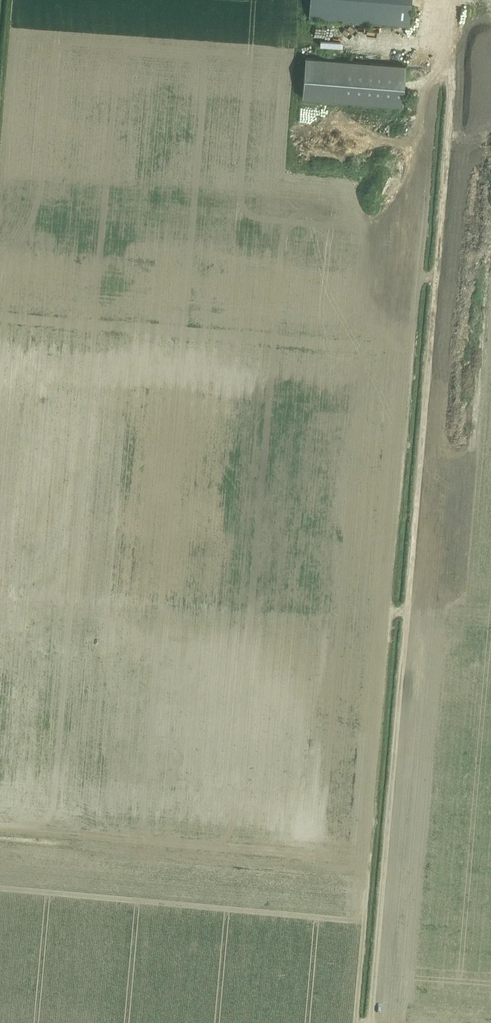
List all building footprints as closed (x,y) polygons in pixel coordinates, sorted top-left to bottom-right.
[(411,0),(310,0),(309,16),(409,24),(411,0)] [(305,58),(302,98),(402,106),(406,65),(305,58)]
